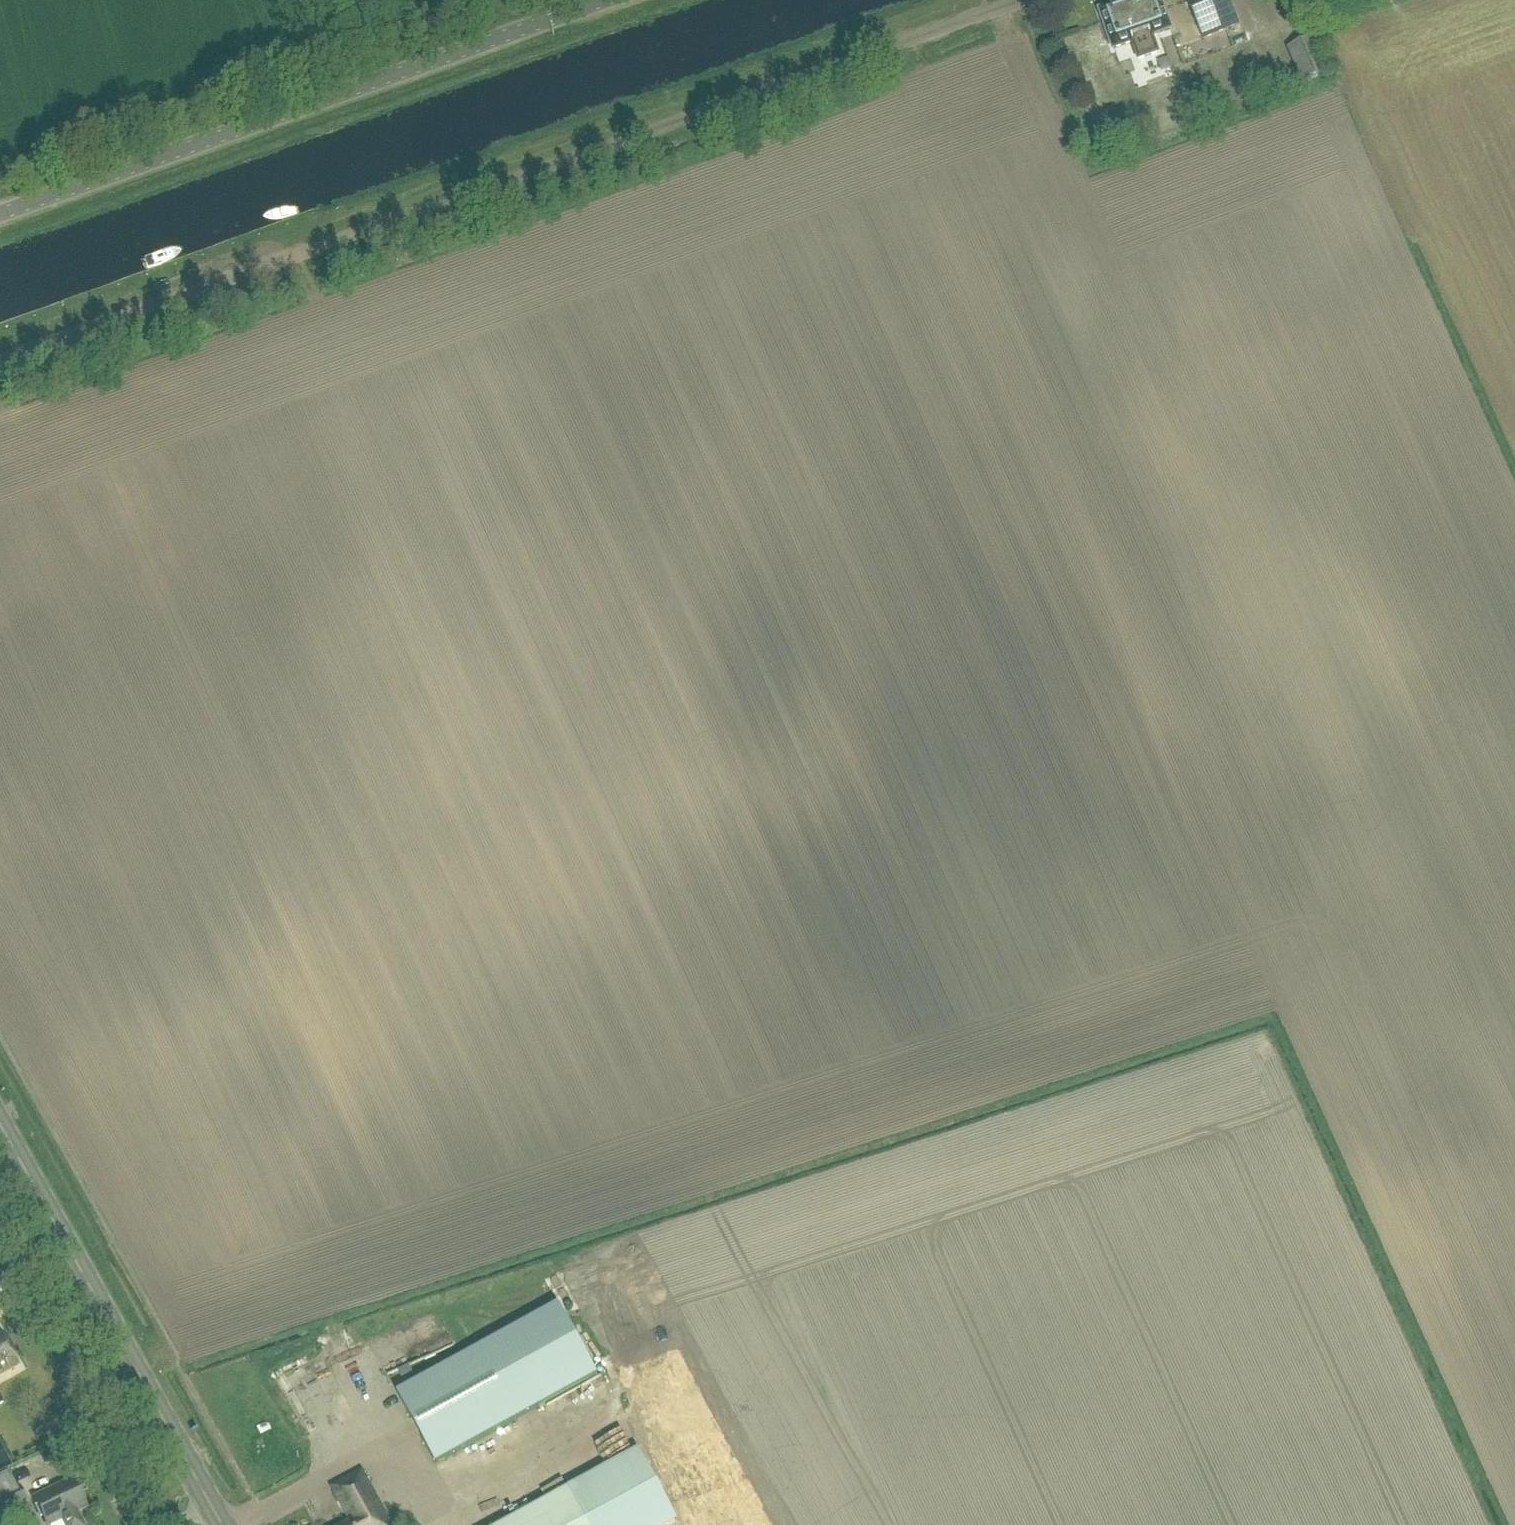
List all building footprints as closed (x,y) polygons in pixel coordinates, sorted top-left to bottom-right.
[(1113,50),(1133,43),(1132,39),(1149,33),(1150,37),(1170,30),(1160,0),(1138,0),(1135,1),(1134,0),(1128,0),(1122,2),(1123,5),(1100,13),(1113,50)] [(1229,0),(1198,0),(1187,4),(1203,41),(1240,26),(1229,0)] [(1286,50),(1301,85),(1329,72),(1314,38),(1286,50)] [(487,1344),(397,1393),(435,1464),(597,1376),(559,1305),(487,1344)] [(0,1336),(0,1377),(18,1367),(0,1336)] [(8,1474),(0,1478),(0,1516),(26,1503),(19,1489),(16,1490),(8,1474)] [(363,1474),(334,1490),(352,1523),(349,1524),(391,1524),(363,1474)] [(72,1482),(34,1500),(45,1524),(56,1524),(62,1522),(63,1524),(82,1524),(77,1514),(86,1510),(72,1482)] [(567,1491),(505,1524),(586,1524),(567,1491)]
